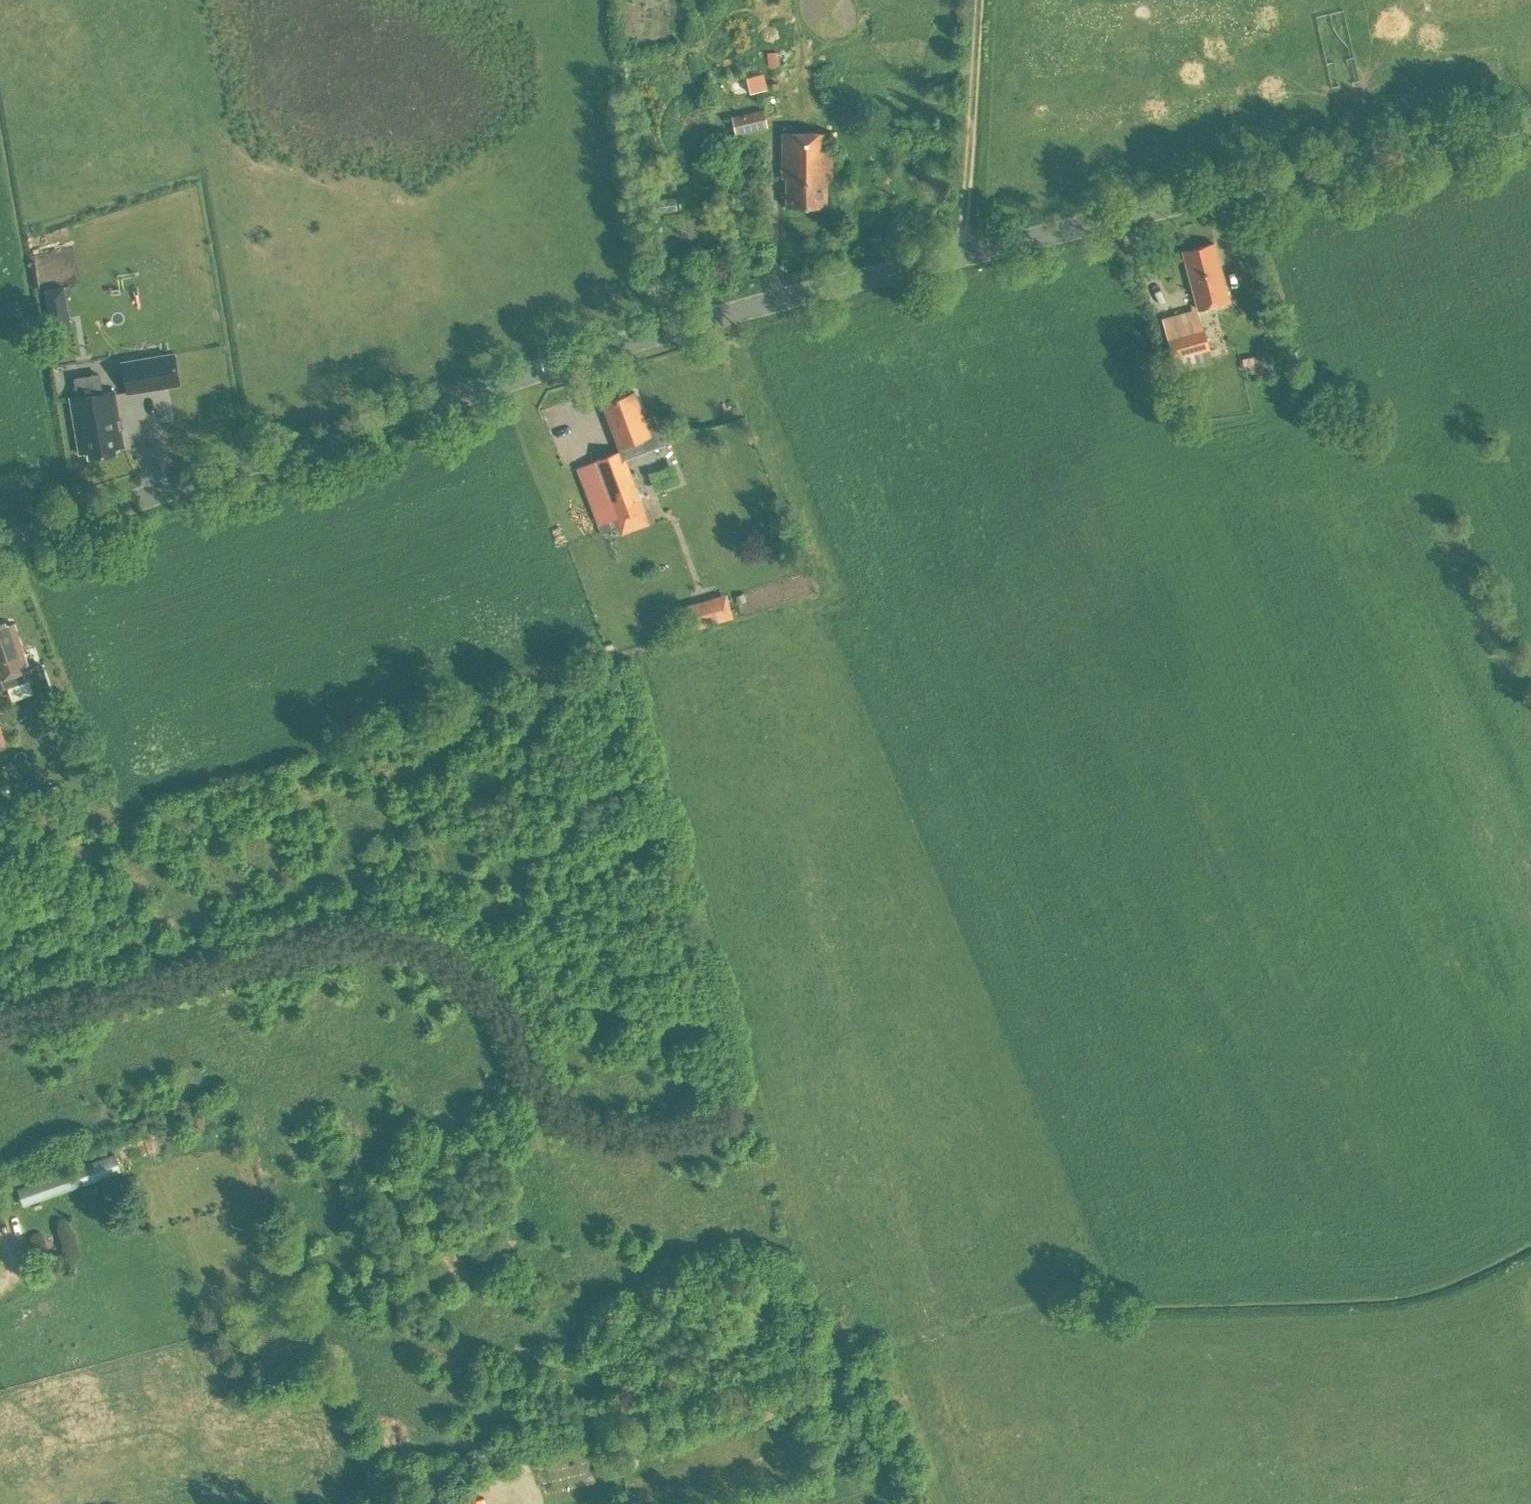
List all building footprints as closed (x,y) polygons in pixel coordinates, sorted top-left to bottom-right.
[(733,118),(736,133),(768,127),(765,112),(733,118)] [(786,206),(826,206),(826,181),(832,178),(832,132),(783,132),(783,177),(786,177),(786,206)] [(763,199),(763,186),(749,185),(749,199),(763,199)] [(1214,243),(1183,251),(1198,309),(1229,301),(1214,243)] [(63,297),(45,299),(48,316),(66,313),(63,297)] [(1204,328),(1167,338),(1173,358),(1209,349),(1204,328)] [(174,352),(122,361),(127,394),(180,385),(174,352)] [(71,398),(80,452),(94,450),(95,455),(112,452),(111,448),(123,446),(114,391),(71,398)] [(635,391),(603,403),(620,451),(624,460),(625,459),(645,452),(644,449),(662,442),(653,417),(645,420),(635,391)] [(620,451),(595,460),(622,533),(649,523),(642,503),(647,502),(640,484),(635,486),(625,459),(624,460),(620,451)] [(729,593),(683,608),(691,633),(737,617),(729,593)] [(9,675),(12,686),(30,680),(27,669),(28,669),(21,648),(20,649),(17,641),(19,641),(13,623),(5,626),(4,622),(0,623),(0,678),(9,675)] [(110,1159),(24,1188),(29,1204),(115,1175),(110,1159)]
